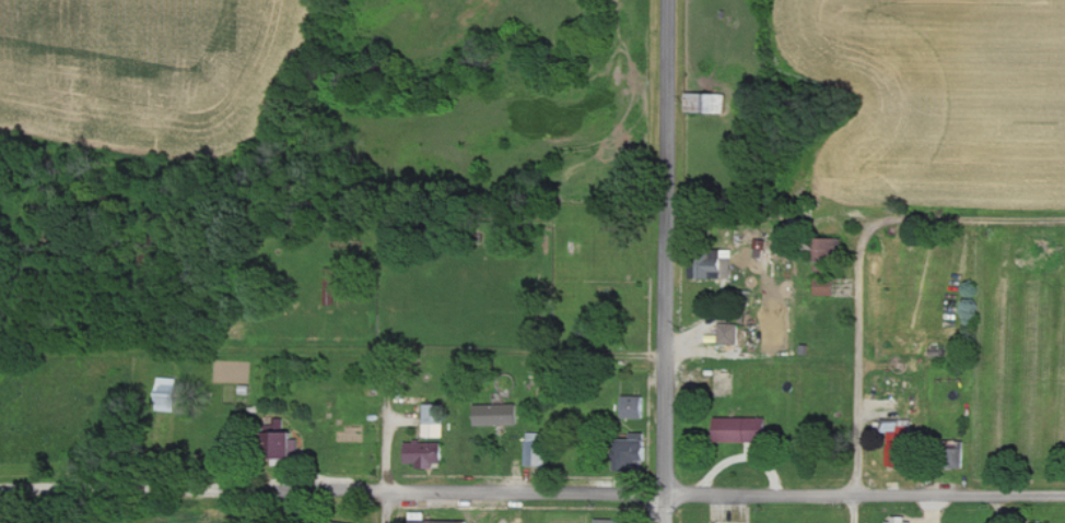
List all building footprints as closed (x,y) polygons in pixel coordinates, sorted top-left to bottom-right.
[(687,111),(718,112),(719,95),(687,94),(687,111)] [(845,239),(819,238),(818,261),(844,261),(845,239)] [(692,278),(726,279),(727,257),(692,256),(692,278)] [(836,286),(819,284),(818,295),(835,296),(836,286)] [(740,345),(741,324),(721,323),(720,344),(740,345)] [(160,406),(177,407),(178,378),(161,378),(160,406)] [(645,419),(646,397),(625,396),(624,418),(645,419)] [(477,426),(520,425),(520,404),(477,405),(477,426)] [(445,437),(445,405),(425,405),(424,437),(445,437)] [(769,418),(719,417),(719,441),(768,442),(769,418)] [(297,432),(275,433),(276,460),(298,459),(297,432)] [(528,465),(547,466),(548,433),(528,432),(528,465)] [(650,462),(648,432),(630,433),(631,463),(650,462)] [(408,463),(419,463),(419,467),(445,467),(444,442),(407,443),(408,463)] [(412,512),(412,522),(466,522),(466,521),(427,521),(427,512),(412,512)]
